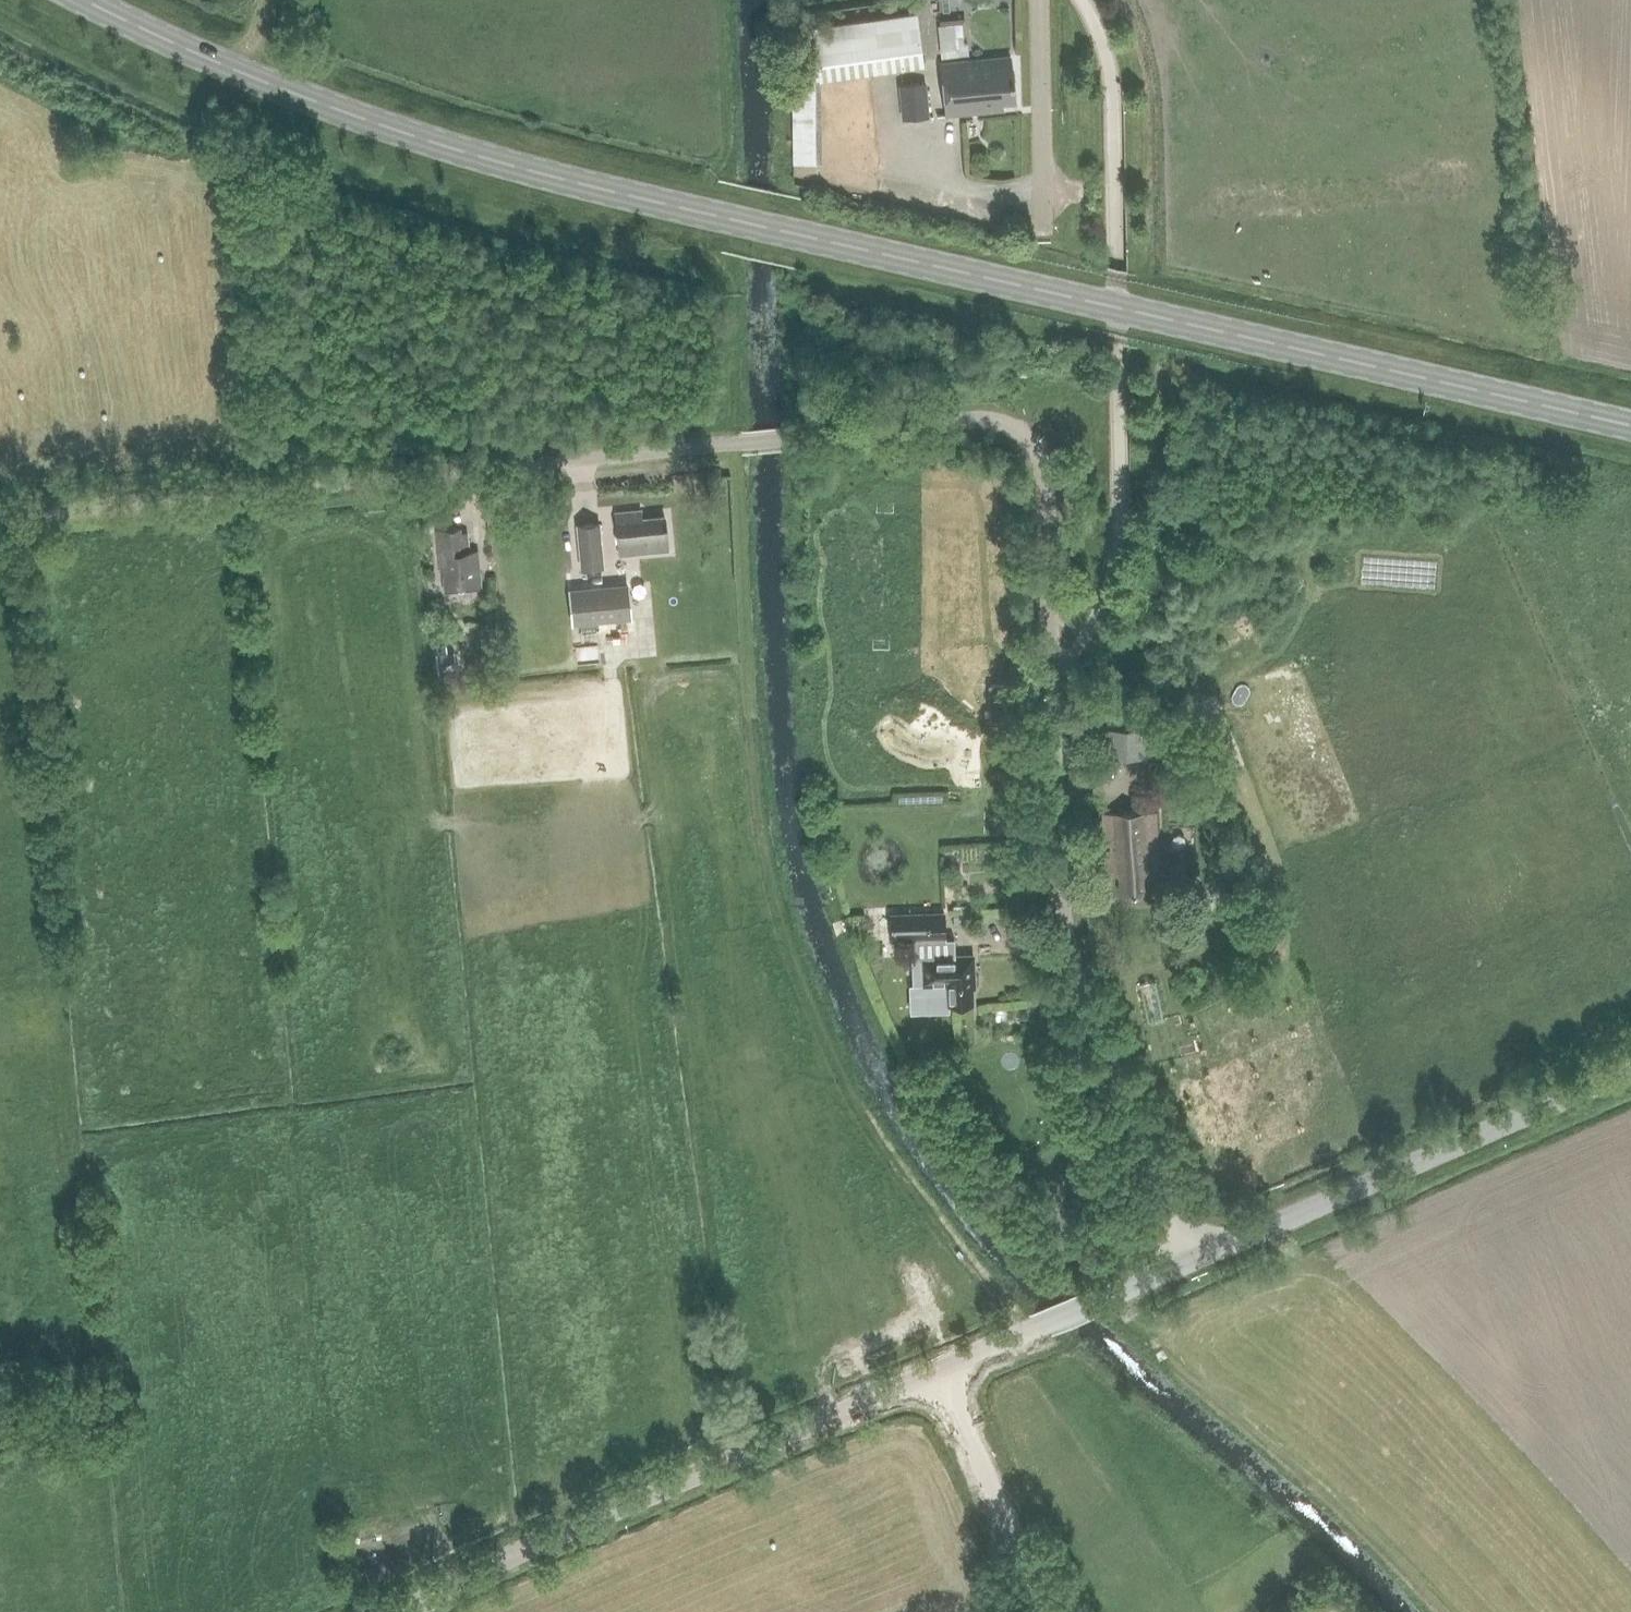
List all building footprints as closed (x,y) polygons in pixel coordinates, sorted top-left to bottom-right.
[(818,73),(820,81),(924,67),(917,13),(812,27),(818,68),(818,73)] [(967,18),(940,19),(941,54),(961,54),(960,33),(967,33),(967,18)] [(1011,55),(939,62),(945,117),(1003,111),(1003,104),(1016,103),(1011,55)] [(899,85),(903,120),(929,117),(925,82),(899,85)] [(621,555),(668,550),(664,516),(641,518),(640,510),(616,513),(621,555)] [(581,571),(604,568),(600,522),(576,525),(581,571)] [(443,593),(451,592),(481,590),(478,552),(469,553),(467,531),(460,532),(460,528),(437,531),(443,593)] [(570,624),(630,619),(627,582),(567,588),(570,624)] [(434,653),(436,670),(454,668),(452,651),(446,652),(445,645),(435,646),(436,653),(434,653)] [(1157,727),(1103,728),(1103,756),(1159,755),(1157,727)] [(1153,869),(1157,869),(1154,813),(1103,814),(1106,877),(1119,876),(1120,895),(1154,894),(1153,869)] [(1185,863),(1169,864),(1170,879),(1186,878),(1185,863)] [(869,912),(870,928),(904,926),(904,910),(869,912)] [(913,913),(914,937),(913,937),(914,956),(912,956),(912,983),(921,983),(921,985),(947,984),(948,1005),(973,1004),(972,990),(975,990),(974,956),(955,956),(955,938),(946,938),(945,911),(913,913)] [(926,1069),(935,1068),(934,1057),(924,1058),(926,1069)]
